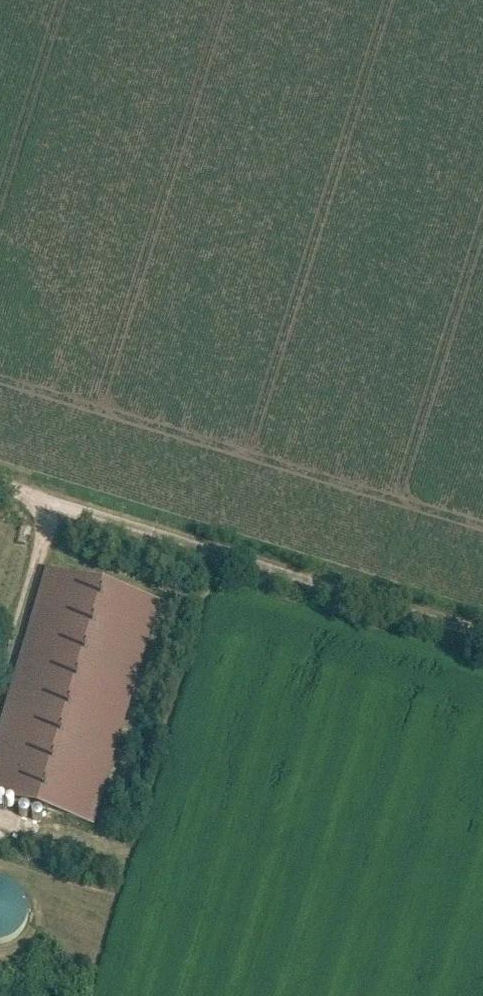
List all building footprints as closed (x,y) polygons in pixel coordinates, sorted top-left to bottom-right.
[(45,568),(0,725),(0,800),(96,827),(161,601),(45,568)] [(18,887),(10,882),(0,879),(0,941),(2,941),(11,938),(20,932),(25,924),(28,914),(28,904),(24,895),(18,887)]
